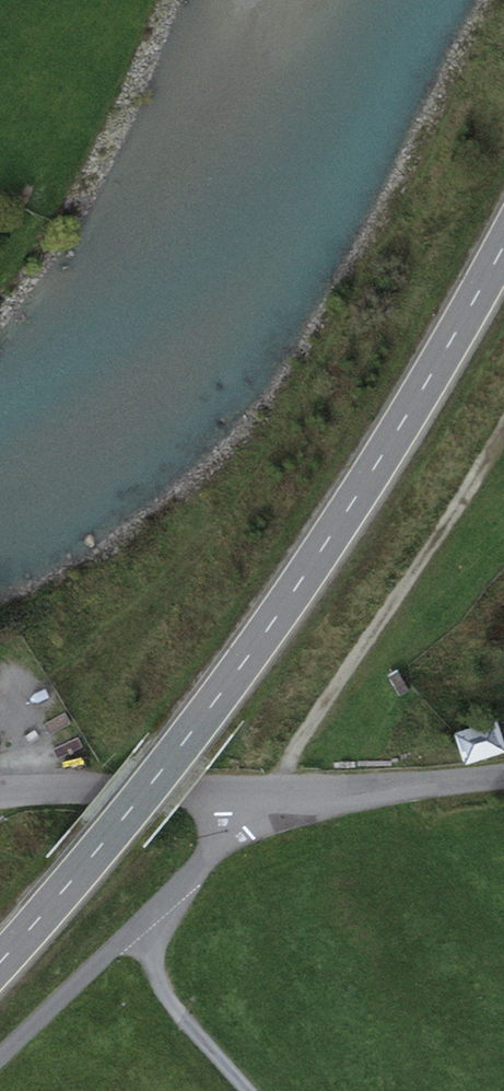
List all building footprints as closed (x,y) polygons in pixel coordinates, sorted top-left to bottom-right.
[(495,724),(454,738),(464,770),(503,756),(503,751),(495,724)]
